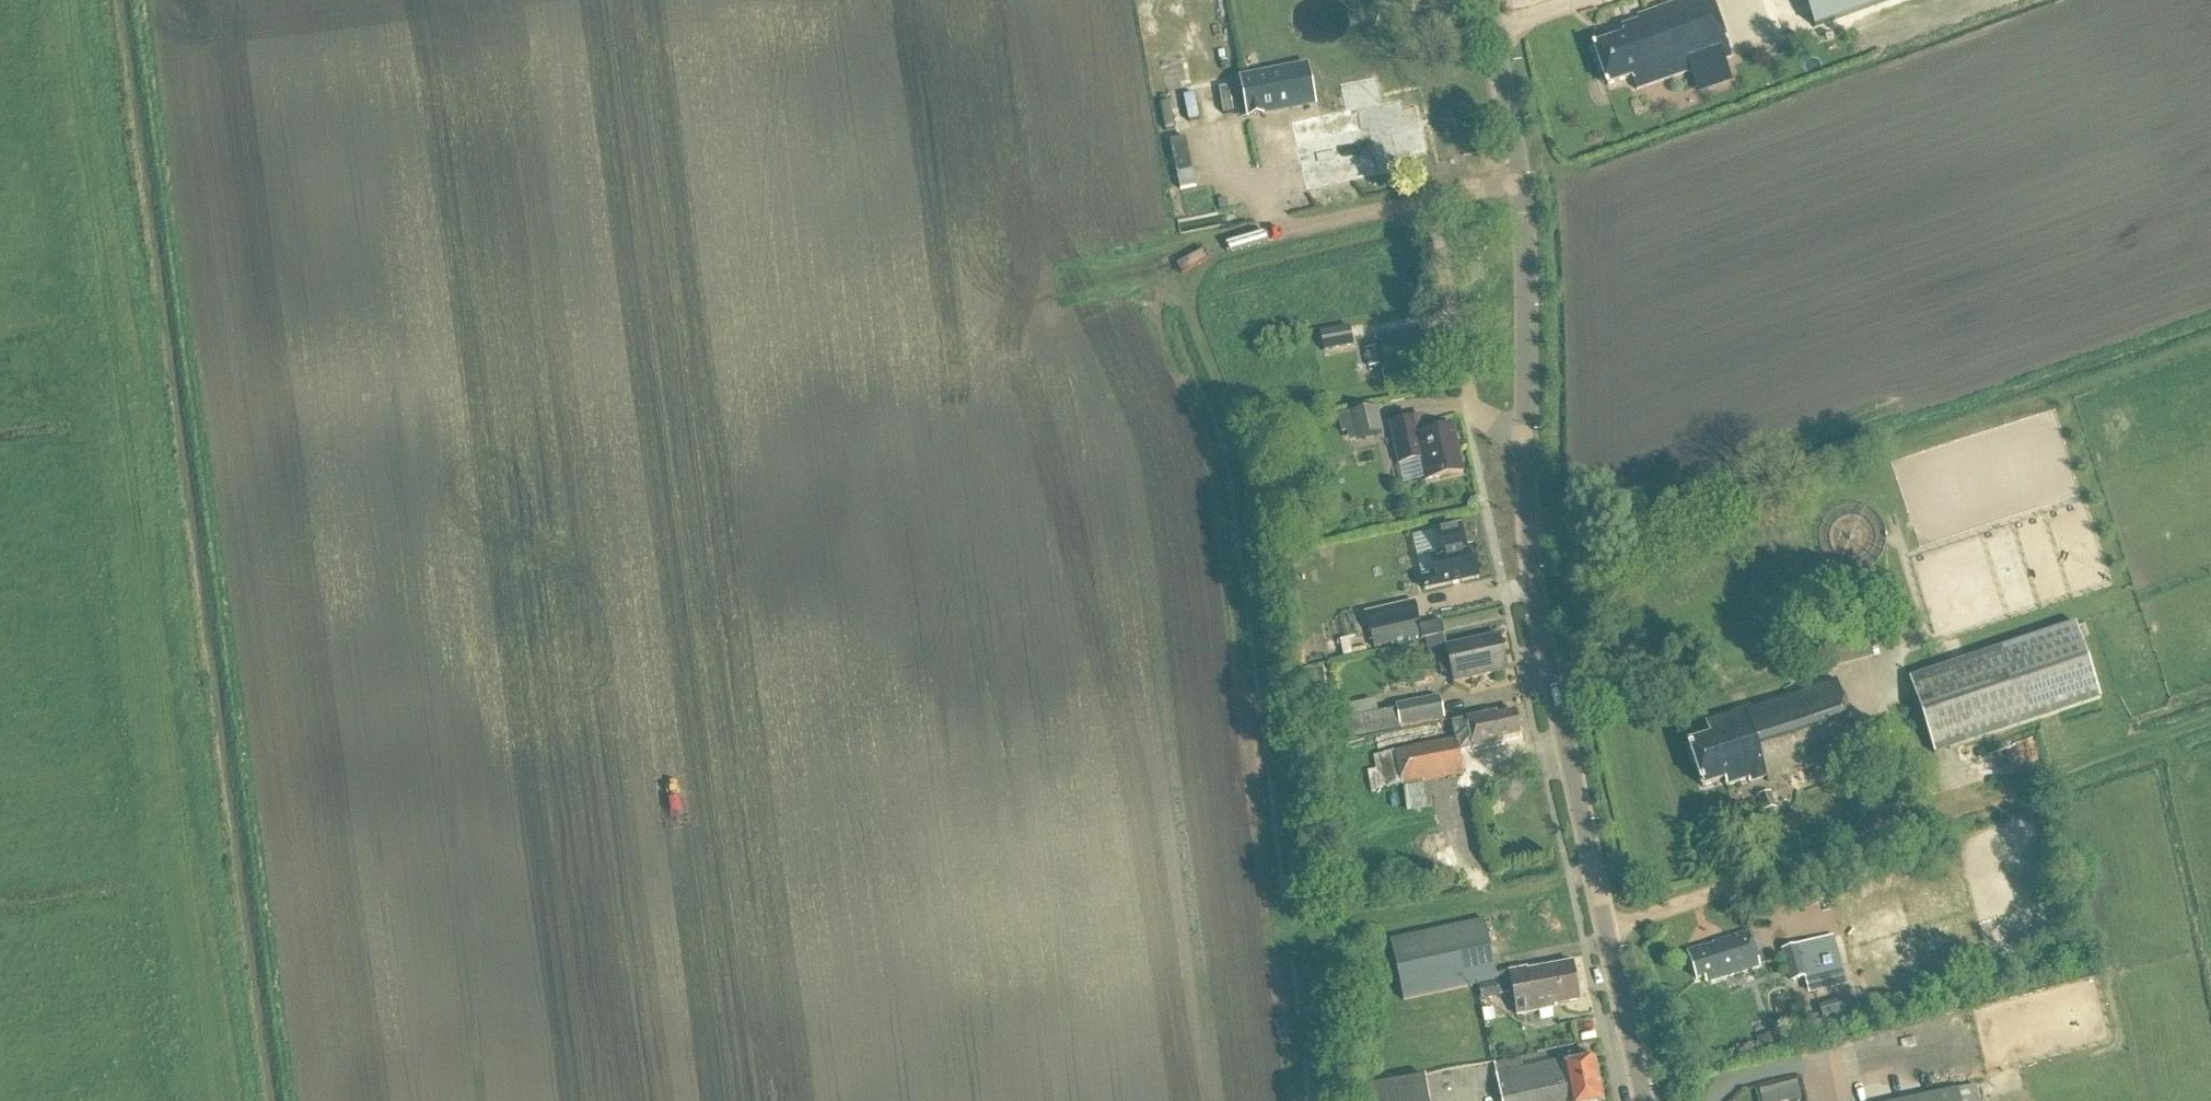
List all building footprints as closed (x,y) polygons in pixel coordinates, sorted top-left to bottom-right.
[(1711,0),(1694,0),(1639,19),(1638,15),(1633,0),(1621,4),(1626,18),(1627,18),(1630,27),(1622,30),(1625,38),(1594,49),(1607,89),(1632,80),(1637,93),(1732,60),(1711,0)] [(1950,0),(1804,0),(1819,46),(1950,0)] [(1309,66),(1240,79),(1248,121),(1316,108),(1309,66)] [(1303,115),(1311,186),(1378,178),(1376,160),(1439,152),(1432,99),(1303,115)] [(1325,350),(1352,345),(1349,330),(1322,335),(1325,350)] [(1421,338),(1420,331),(1375,340),(1377,349),(1365,352),(1369,370),(1381,368),(1383,380),(1437,369),(1429,336),(1421,338)] [(1349,415),(1337,418),(1344,444),(1383,434),(1377,408),(1349,415)] [(1426,436),(1423,419),(1391,426),(1400,466),(1417,461),(1422,482),(1421,483),(1421,484),(1464,474),(1463,473),(1462,474),(1453,432),(1454,431),(1454,430),(1426,436)] [(1472,550),(1466,551),(1461,528),(1435,534),(1440,557),(1431,559),(1436,578),(1423,581),(1425,593),(1479,581),(1472,550)] [(1415,603),(1364,614),(1369,635),(1371,634),(1376,652),(1419,642),(1415,624),(1419,623),(1415,603)] [(1422,642),(1445,637),(1442,625),(1420,630),(1422,642)] [(1938,671),(1911,680),(1935,758),(2060,717),(2104,702),(2078,625),(1938,671)] [(1442,679),(1453,676),(1455,686),(1507,674),(1499,637),(1447,649),(1449,661),(1439,663),(1442,679)] [(1324,673),(1303,676),(1305,693),(1326,691),(1324,673)] [(1860,754),(1836,682),(1711,724),(1705,726),(1710,739),(1688,746),(1702,790),(1724,783),(1726,789),(1748,782),(1750,786),(1767,780),(1768,783),(1860,754)] [(1396,707),(1401,730),(1445,721),(1440,697),(1396,707)] [(1397,712),(1344,723),(1348,743),(1401,733),(1397,712)] [(1467,721),(1468,725),(1449,729),(1452,743),(1454,743),(1455,746),(1471,742),(1473,751),(1473,752),(1503,745),(1502,742),(1520,738),(1515,714),(1497,718),(1496,715),(1467,721)] [(1454,743),(1452,743),(1395,755),(1401,788),(1461,776),(1455,746),(1454,743)] [(1766,796),(1758,798),(1763,813),(1763,814),(1776,810),(1771,794),(1766,796)] [(1553,1007),(1578,1003),(1571,965),(1533,972),(1534,974),(1526,976),(1525,971),(1508,974),(1508,975),(1495,977),(1485,922),(1391,939),(1401,999),(1496,982),(1498,996),(1511,993),(1516,1017),(1554,1010),(1553,1007)] [(1760,969),(1750,935),(1713,946),(1714,950),(1706,953),(1705,949),(1687,954),(1696,982),(1704,980),(1707,986),(1760,969)] [(1830,940),(1782,953),(1791,986),(1805,982),(1809,997),(1844,987),(1840,972),(1830,940)] [(1664,989),(1662,999),(1681,1003),(1683,993),(1664,989)] [(1819,1007),(1824,1026),(1851,1019),(1846,1000),(1819,1007)] [(1778,1034),(1757,1040),(1762,1057),(1783,1051),(1778,1034)] [(1521,1060),(1495,1066),(1497,1075),(1523,1069),(1521,1060)] [(1595,1062),(1563,1068),(1562,1063),(1496,1077),(1501,1100),(1603,1100),(1595,1062)] [(1425,1080),(1368,1090),(1370,1100),(1429,1100),(1425,1080)] [(1777,1089),(1780,1100),(1801,1100),(1802,1100),(1798,1084),(1777,1089)] [(1919,1100),(1979,1100),(1977,1089),(1919,1100)]
